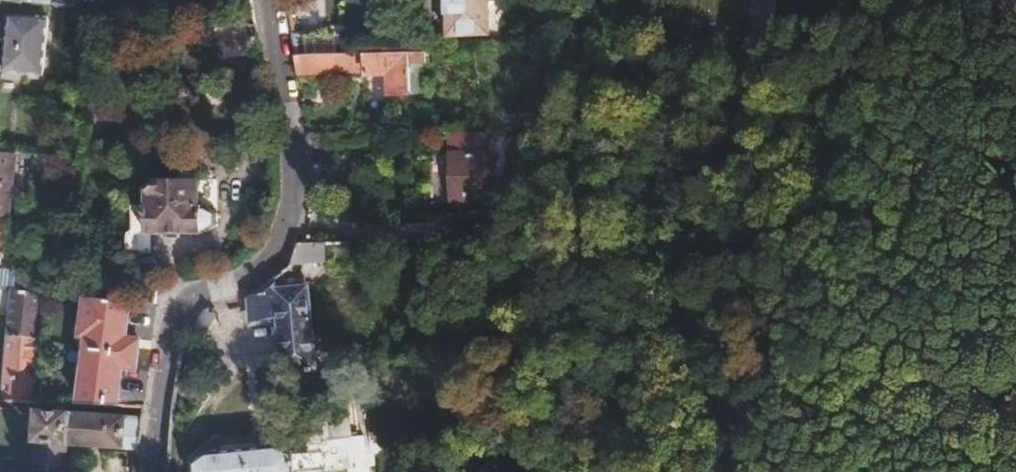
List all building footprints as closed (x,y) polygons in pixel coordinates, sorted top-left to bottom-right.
[(441,34),(482,33),(481,0),(441,0),(441,34)] [(748,39),(768,38),(772,0),(751,0),(748,39)] [(41,19),(4,15),(0,53),(0,71),(35,75),(41,19)] [(258,69),(255,51),(252,27),(221,24),(218,65),(240,67),(258,69)] [(358,52),(357,31),(289,34),(292,54),(342,52),(358,52)] [(419,63),(419,50),(415,50),(358,52),(342,52),(292,54),(294,73),(359,71),(359,75),(380,74),(383,79),(383,94),(405,93),(404,63),(416,63),(419,63)] [(416,93),(416,63),(404,63),(405,93),(416,93)] [(487,198),(486,154),(473,154),(474,148),(477,147),(477,142),(493,141),(492,131),(486,132),(486,128),(476,129),(476,134),(443,135),(445,200),(487,198)] [(11,152),(8,151),(0,150),(0,217),(5,218),(11,152)] [(223,220),(214,213),(206,214),(207,187),(204,187),(204,185),(204,182),(202,179),(199,177),(192,177),(185,183),(185,187),(155,186),(155,207),(151,211),(151,238),(206,240),(207,237),(223,234),(223,220)] [(541,180),(526,180),(526,192),(541,191),(541,180)] [(528,204),(518,203),(518,216),(527,216),(528,204)] [(379,256),(378,240),(373,240),(325,242),(326,258),(379,256)] [(311,262),(310,243),(302,243),(294,243),(288,263),(311,262)] [(311,364),(304,286),(276,288),(252,294),(248,297),(250,320),(277,317),(282,367),(311,364)] [(32,343),(38,293),(6,290),(1,340),(32,343)] [(121,338),(126,302),(88,298),(78,297),(68,404),(113,405),(118,367),(132,368),(135,340),(121,338)] [(32,343),(1,340),(0,346),(0,401),(26,402),(32,343)] [(133,449),(136,417),(32,411),(29,462),(37,462),(57,463),(59,444),(133,449)] [(326,434),(325,414),(304,415),(306,441),(337,438),(337,433),(326,434)] [(317,451),(292,455),(276,445),(210,452),(193,462),(193,471),(308,471),(319,470),(317,451)] [(57,463),(37,462),(36,471),(57,471),(57,463)]
